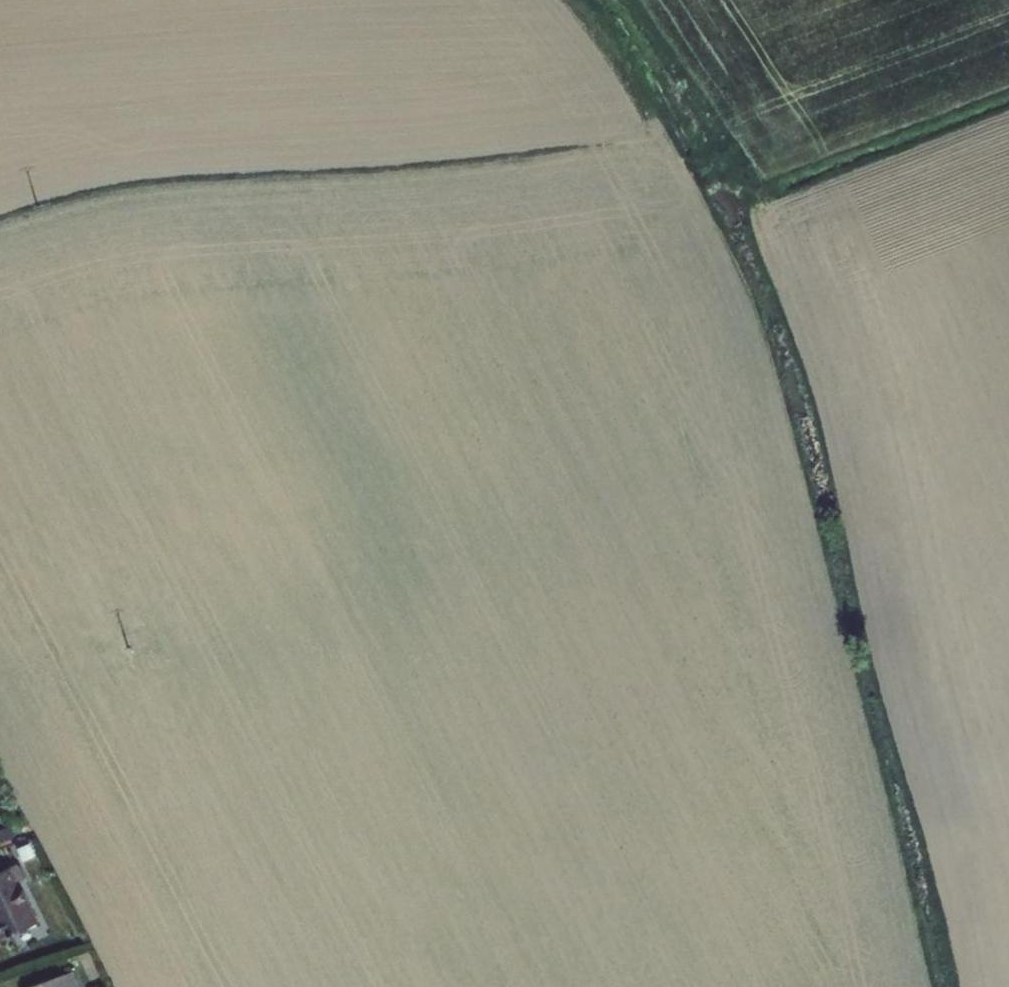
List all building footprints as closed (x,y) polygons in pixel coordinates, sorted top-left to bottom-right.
[(0,858),(0,926),(31,912),(11,870),(16,867),(10,853),(0,858)]
